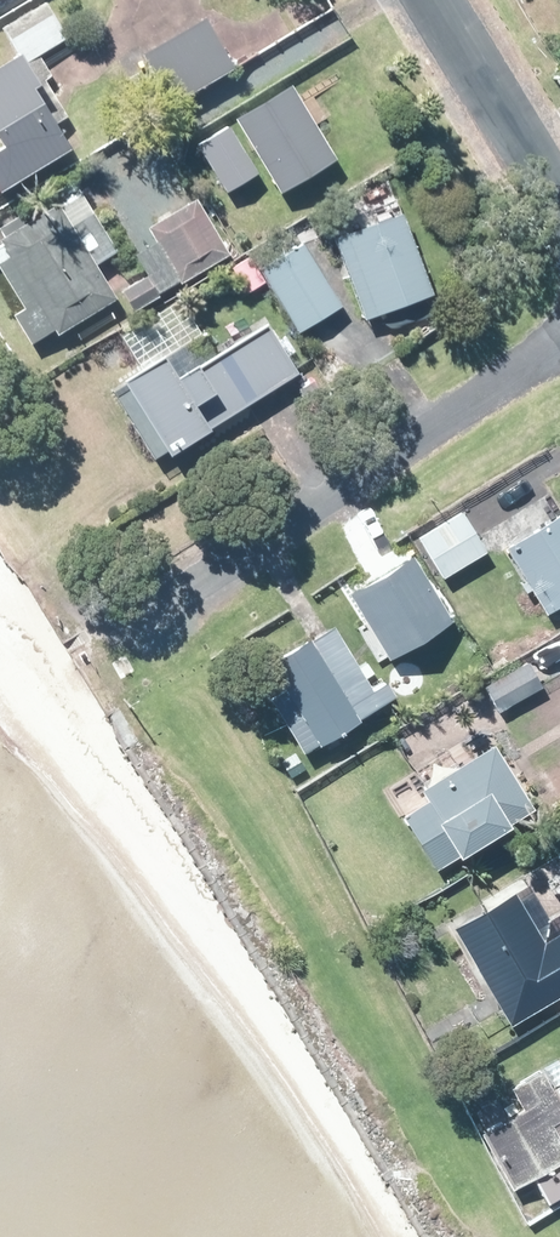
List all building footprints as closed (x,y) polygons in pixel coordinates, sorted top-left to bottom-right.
[(65,39),(43,2),(0,29),(0,35),(14,58),(0,66),(0,190),(60,154),(45,129),(58,121),(65,117),(70,114),(52,82),(35,56),(65,39)] [(167,106),(228,71),(199,21),(137,55),(167,106)] [(280,94),(227,128),(273,197),(325,163),(280,94)] [(220,134),(189,154),(217,197),(248,177),(220,134)] [(88,211),(68,180),(47,193),(56,206),(0,239),(0,277),(19,310),(9,316),(26,345),(49,331),(52,336),(111,301),(91,267),(113,254),(88,211)] [(400,215),(399,213),(394,198),(329,223),(335,240),(332,242),(337,255),(362,320),(385,312),(427,297),(397,216),(400,215)] [(144,229),(177,285),(192,276),(199,287),(229,269),(222,258),(226,256),(193,200),(189,202),(144,229)] [(295,335),(306,328),(337,308),(300,246),(257,271),(295,335)] [(229,270),(245,294),(263,283),(246,258),(229,270)] [(435,309),(420,320),(427,332),(443,321),(435,309)] [(290,378),(293,376),(262,327),(214,358),(210,351),(200,335),(156,363),(154,359),(114,385),(116,388),(159,455),(162,460),(211,427),(290,378)] [(439,574),(481,550),(457,510),(415,534),(439,574)] [(541,610),(559,598),(559,510),(501,546),(503,549),(541,610)] [(406,553),(341,591),(381,660),(447,622),(406,553)] [(350,659),(347,653),(322,668),(303,635),(263,660),(279,687),(264,695),(298,750),(377,703),(354,665),(350,659)] [(516,698),(540,681),(525,659),(500,677),(516,698)] [(527,804),(520,794),(487,742),(421,784),(416,787),(422,797),(397,814),(431,866),(450,854),(448,852),(500,819),(501,822),(527,804)] [(546,914),(529,924),(509,890),(452,924),(455,930),(492,992),(502,1010),(508,1021),(559,991),(559,906),(546,914)] [(546,1087),(535,1067),(504,1085),(518,1108),(475,1130),(506,1185),(528,1174),(542,1200),(559,1191),(559,1079),(546,1087)]
